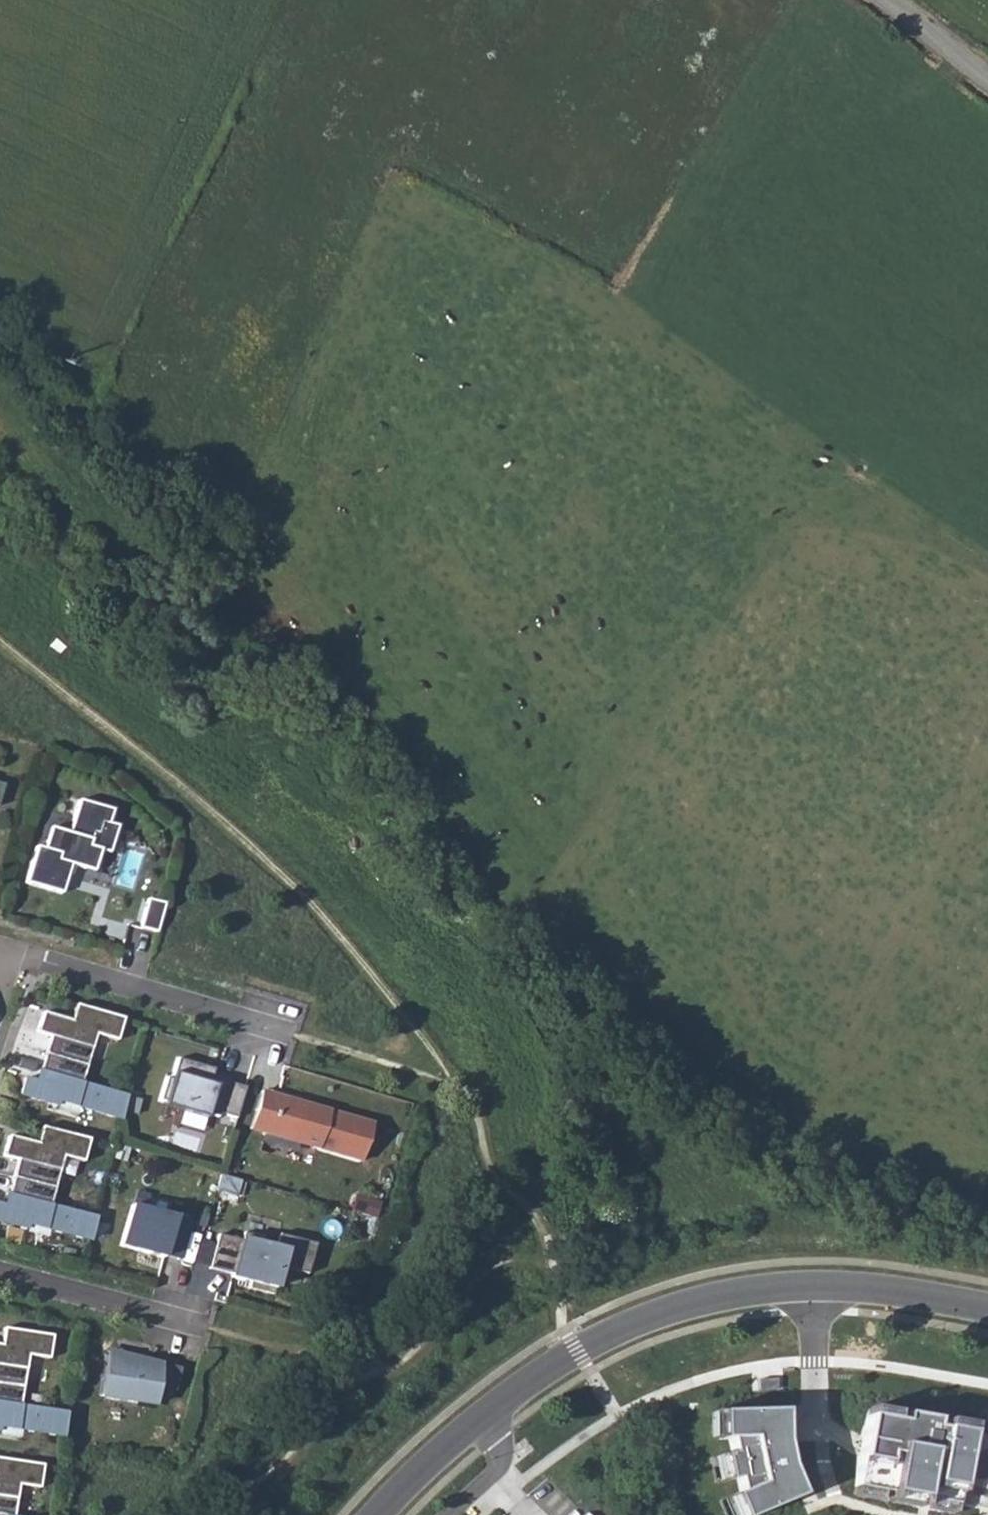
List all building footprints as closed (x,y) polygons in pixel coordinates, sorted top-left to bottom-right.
[(34,849),(23,885),(60,896),(68,867),(91,874),(97,853),(106,855),(114,829),(105,826),(109,813),(75,803),(66,836),(47,830),(41,851),(34,849)] [(137,931),(154,936),(161,907),(144,902),(137,931)] [(50,1036),(45,1053),(86,1065),(95,1035),(116,1041),(123,1018),(75,1004),(70,1021),(43,1013),(37,1032),(50,1036)] [(86,1065),(45,1053),(37,1082),(24,1078),(20,1094),(57,1106),(59,1100),(122,1118),(128,1095),(81,1082),(86,1065)] [(237,1117),(246,1086),(230,1082),(230,1080),(212,1074),(214,1068),(178,1057),(172,1078),(167,1076),(161,1099),(166,1100),(165,1105),(207,1117),(209,1113),(220,1116),(221,1112),(237,1117)] [(267,1133),(277,1095),(262,1091),(251,1128),(267,1133)] [(373,1123),(277,1095),(267,1133),(362,1161),(373,1123)] [(17,1160),(13,1177),(55,1187),(63,1157),(83,1162),(89,1139),(41,1126),(36,1143),(8,1136),(3,1156),(17,1160)] [(223,1175),(219,1190),(238,1196),(242,1181),(223,1175)] [(91,1240),(97,1217),(50,1204),(55,1187),(13,1177),(4,1206),(0,1205),(0,1222),(26,1229),(28,1224),(91,1240)] [(356,1195),(352,1210),(376,1217),(380,1202),(356,1195)] [(179,1259),(191,1222),(132,1204),(120,1245),(163,1258),(164,1255),(179,1259)] [(218,1234),(209,1268),(233,1274),(232,1277),(244,1280),(245,1278),(251,1279),(250,1282),(248,1288),(272,1294),(280,1267),(307,1274),(314,1244),(279,1235),(275,1247),(261,1244),(263,1238),(243,1233),(241,1241),(218,1234)] [(197,1259),(210,1262),(217,1237),(204,1234),(197,1259)] [(23,1387),(28,1356),(48,1359),(50,1335),(1,1328),(0,1335),(0,1384),(23,1387)] [(106,1353),(98,1392),(154,1404),(162,1365),(106,1353)] [(64,1434),(67,1412),(20,1405),(23,1387),(0,1384),(0,1425),(64,1434)] [(892,1413),(866,1409),(853,1486),(920,1498),(928,1452),(935,1454),(930,1483),(956,1488),(966,1426),(940,1421),(939,1430),(932,1428),(933,1420),(901,1415),(900,1423),(891,1421),(892,1413)] [(717,1413),(716,1439),(725,1440),(730,1455),(722,1455),(726,1480),(735,1479),(739,1493),(730,1496),(739,1514),(751,1514),(797,1496),(782,1454),(780,1412),(717,1413)] [(4,1514),(15,1514),(20,1485),(41,1488),(44,1465),(0,1458),(0,1514),(4,1514)]
